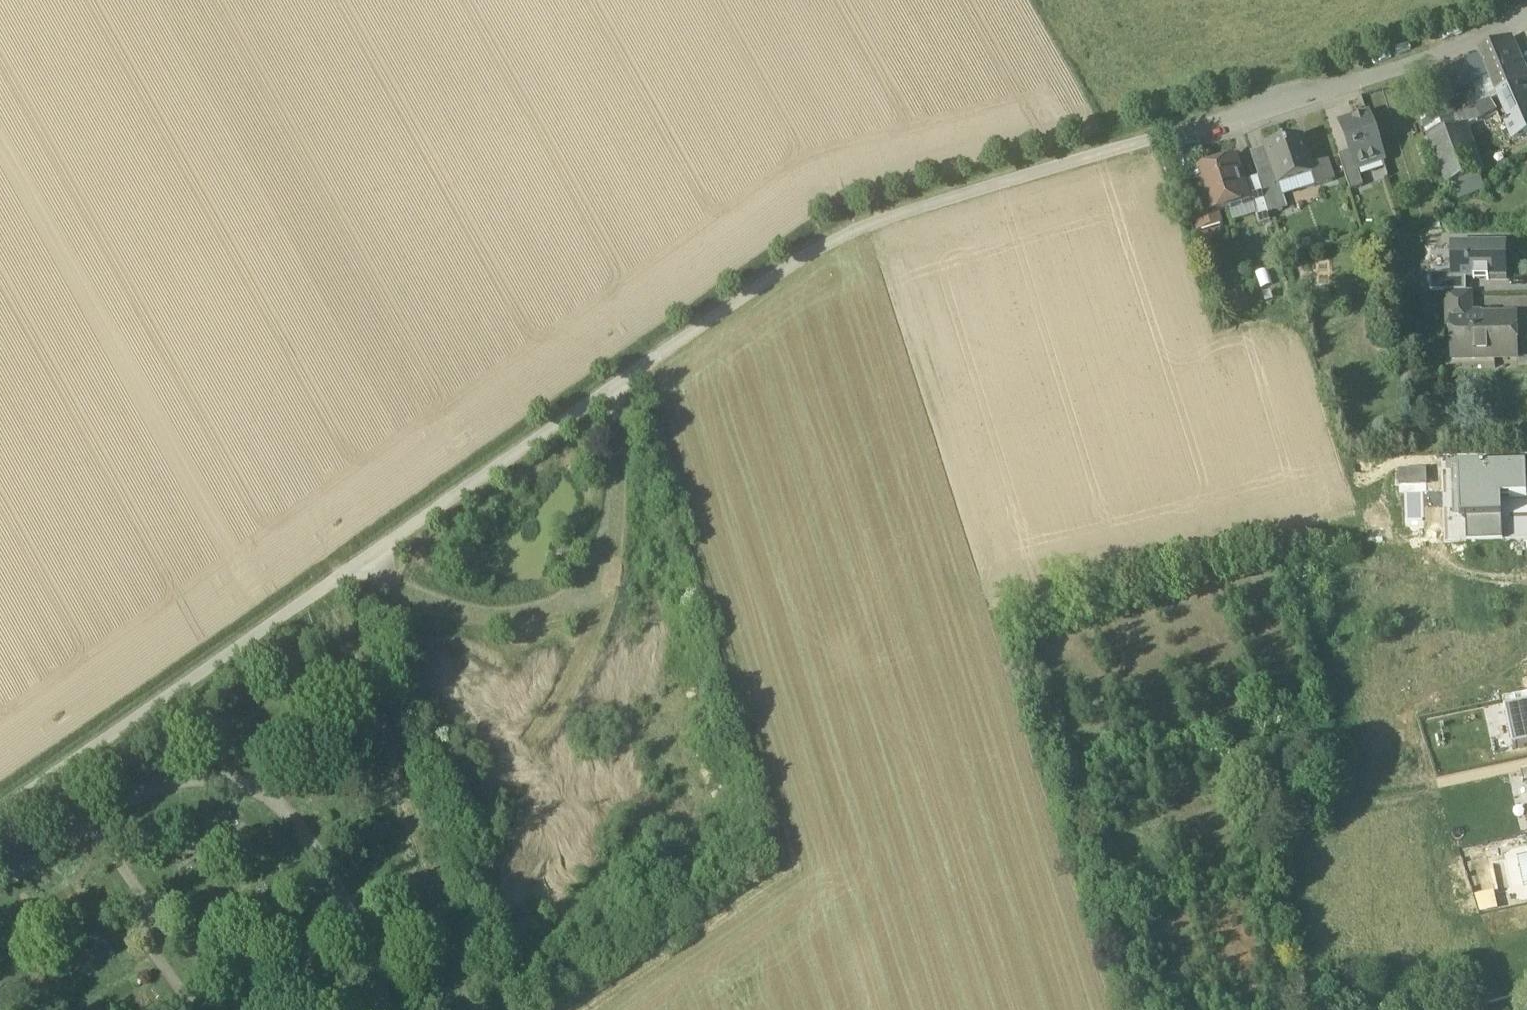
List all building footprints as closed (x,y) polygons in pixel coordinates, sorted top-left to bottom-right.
[(1480,52),(1497,93),(1526,80),(1526,75),(1510,38),(1480,52)] [(1464,63),(1441,74),(1449,90),(1472,79),(1464,63)] [(1441,74),(1428,80),(1439,104),(1451,99),(1449,90),(1441,74)] [(1497,93),(1510,121),(1506,123),(1514,141),(1526,135),(1526,80),(1497,93)] [(1439,104),(1420,111),(1431,141),(1460,130),(1460,129),(1451,99),(1439,104)] [(1490,99),(1474,108),(1479,120),(1497,112),(1490,99)] [(1479,120),(1460,129),(1460,130),(1464,140),(1502,123),(1497,112),(1479,120)] [(1368,115),(1341,124),(1351,152),(1356,169),(1358,169),(1383,161),(1368,115)] [(1460,130),(1431,141),(1448,188),(1479,176),(1464,140),(1460,130)] [(1301,137),(1267,148),(1278,183),(1279,187),(1281,186),(1312,176),(1314,175),(1311,167),(1301,137)] [(1358,169),(1356,169),(1351,152),(1339,156),(1350,190),(1363,185),(1358,169)] [(1252,201),(1239,157),(1216,165),(1229,209),(1252,202),(1252,201)] [(1327,162),(1311,167),(1314,175),(1312,176),(1315,187),(1333,181),(1327,162)] [(1216,165),(1193,172),(1200,195),(1188,198),(1198,231),(1222,224),(1219,212),(1229,209),(1216,165)] [(1193,172),(1181,176),(1188,198),(1200,195),(1193,172)] [(1278,183),(1261,189),(1264,198),(1268,211),(1287,205),(1281,186),(1279,187),(1278,183)] [(1252,201),(1252,202),(1259,224),(1271,221),(1268,211),(1264,198),(1252,201)] [(1507,245),(1451,246),(1451,277),(1451,281),(1466,281),(1507,280),(1507,245)] [(1466,294),(1466,281),(1451,281),(1451,277),(1431,277),(1431,294),(1447,294),(1466,294)] [(1466,294),(1447,294),(1447,327),(1452,327),(1452,321),(1452,318),(1472,318),(1471,294),(1466,294)] [(1517,359),(1516,317),(1472,318),(1452,318),(1452,321),(1452,327),(1453,356),(1495,355),(1495,359),(1517,359)] [(1502,519),(1501,498),(1526,497),(1526,464),(1457,467),(1460,521),(1466,520),(1502,519)] [(1466,520),(1467,542),(1503,540),(1502,519),(1466,520)] [(1506,712),(1526,707),(1526,695),(1503,700),(1506,712)] [(1506,712),(1514,750),(1526,748),(1526,707),(1506,712)]
